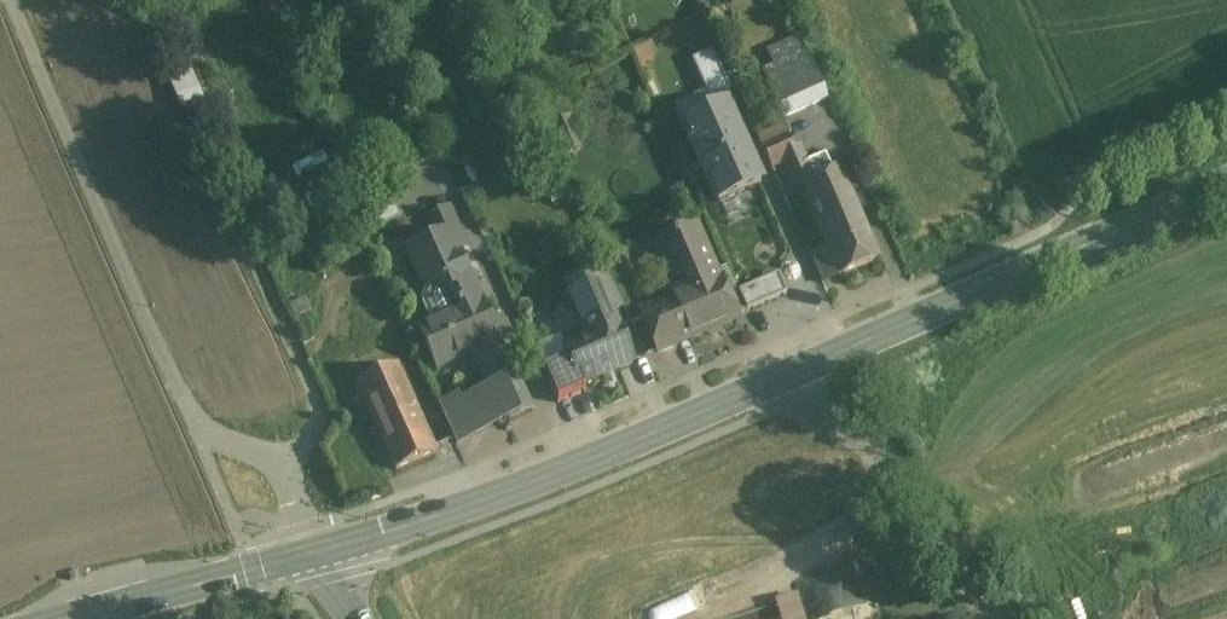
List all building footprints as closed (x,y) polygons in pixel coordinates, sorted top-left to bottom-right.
[(710,100),(731,91),(714,52),(693,61),(710,100)] [(808,56),(763,75),(782,119),(827,100),(808,56)] [(189,63),(164,73),(184,119),(209,109),(189,63)] [(726,107),(683,126),(700,165),(743,146),(726,107)] [(573,131),(559,137),(567,155),(581,149),(573,131)] [(743,146),(700,165),(718,204),(761,185),(743,146)] [(829,251),(840,276),(878,259),(838,173),(801,191),(829,251)] [(385,182),(351,198),(369,233),(402,216),(385,182)] [(458,311),(480,301),(473,287),(477,278),(469,275),(457,251),(469,245),(460,227),(407,252),(420,281),(428,284),(450,292),(458,311)] [(674,302),(690,340),(704,334),(711,337),(720,333),(723,327),(738,320),(721,281),(718,283),(694,230),(672,239),(682,263),(679,270),(683,279),(690,295),(674,302)] [(673,284),(683,279),(679,270),(682,263),(672,239),(657,246),(673,284)] [(840,276),(829,251),(814,259),(825,283),(840,276)] [(786,295),(778,276),(739,293),(748,312),(786,295)] [(598,288),(610,313),(622,308),(610,282),(598,288)] [(421,301),(431,323),(458,311),(450,292),(428,284),(421,301)] [(586,339),(615,326),(610,313),(598,288),(570,300),(586,339)] [(474,352),(498,342),(500,341),(482,300),(480,301),(458,311),(431,323),(419,329),(437,369),(474,352)] [(674,302),(642,316),(658,353),(690,340),(674,302)] [(570,361),(544,372),(558,404),(586,392),(583,385),(632,364),(615,326),(586,339),(565,348),(570,361)] [(491,390),(494,396),(517,385),(498,342),(474,352),(491,390)] [(395,366),(358,383),(397,470),(434,454),(395,366)] [(491,390),(459,405),(473,434),(504,420),(504,421),(528,411),(517,385),(494,396),(491,390)] [(456,399),(439,407),(456,444),(473,436),(473,434),(459,405),(456,399)]
